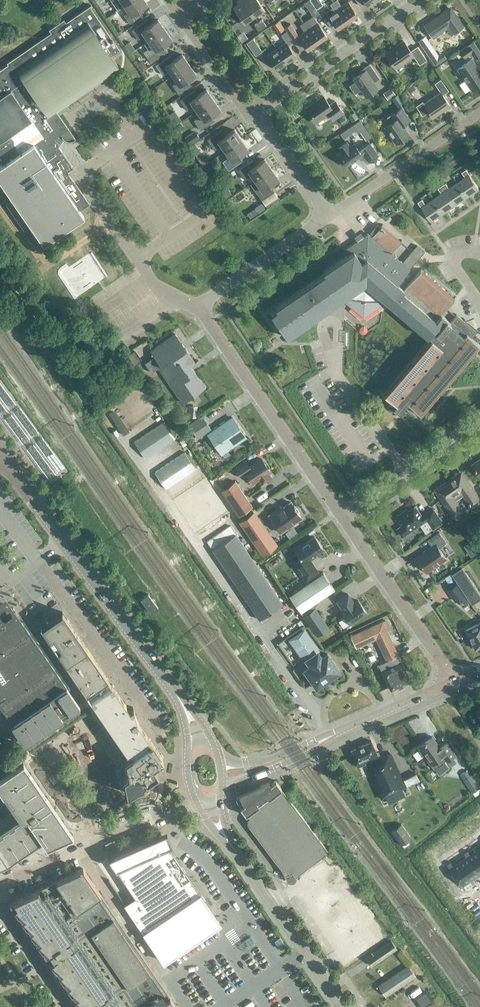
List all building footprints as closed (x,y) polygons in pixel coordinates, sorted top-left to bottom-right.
[(124,5),(132,0),(110,0),(117,10),(124,5)] [(124,5),(128,11),(123,15),(130,23),(142,14),(139,10),(147,4),(145,0),(132,0),(124,5)] [(243,0),(237,0),(236,0),(238,3),(233,7),(243,23),(253,16),(243,0)] [(253,16),(264,9),(258,0),(243,0),(253,16)] [(306,20),(303,22),(316,42),(326,35),(314,17),(319,13),(309,0),(307,0),(303,3),(312,16),(306,20)] [(319,0),(310,0),(316,8),(322,4),(319,0)] [(347,21),(356,14),(347,1),(341,6),(337,0),(335,0),(333,1),(347,21)] [(347,21),(333,1),(330,4),(334,10),(328,15),(337,28),(347,21)] [(12,199),(6,204),(23,230),(30,225),(43,244),(84,217),(80,211),(89,204),(68,172),(74,168),(53,138),(60,134),(61,135),(63,138),(65,140),(67,141),(69,141),(71,140),(73,140),(75,138),(69,129),(59,114),(56,111),(66,104),(104,78),(119,68),(111,55),(119,49),(114,41),(112,38),(111,38),(90,7),(91,6),(91,5),(65,22),(64,19),(49,29),(51,32),(7,62),(8,64),(0,70),(0,88),(0,89),(0,182),(12,199)] [(450,8),(430,22),(424,26),(431,37),(448,25),(453,32),(462,26),(450,8)] [(233,22),(238,18),(235,13),(230,17),(233,22)] [(264,17),(268,23),(273,19),(269,13),(264,17)] [(148,40),(165,29),(158,19),(149,25),(146,20),(131,30),(138,40),(144,35),(148,40)] [(258,31),(266,25),(262,19),(254,25),(258,31)] [(316,42),(303,22),(299,25),(304,31),(298,36),(307,49),(316,42)] [(291,38),(297,33),(290,23),(284,27),(286,31),(291,38)] [(165,29),(148,40),(151,45),(143,51),(151,63),(167,51),(163,45),(171,39),(165,29)] [(276,48),(286,63),(296,56),(288,45),(293,41),(291,38),(286,31),(280,35),(286,42),(276,48)] [(425,35),(418,40),(425,52),(432,47),(425,35)] [(253,38),(246,42),(255,55),(262,51),(253,38)] [(403,40),(395,46),(396,47),(392,50),(390,49),(387,52),(386,53),(385,54),(390,61),(388,62),(390,66),(392,64),(395,68),(413,55),(419,64),(426,59),(417,46),(410,51),(403,40)] [(479,54),(479,52),(473,41),(460,50),(464,57),(471,53),(474,58),(479,54)] [(286,63),(276,48),(267,55),(277,69),(286,63)] [(172,75),(189,64),(182,54),(173,60),(170,55),(155,65),(162,75),(169,70),(172,75)] [(147,67),(141,58),(136,62),(142,71),(147,67)] [(479,83),(479,71),(471,58),(457,68),(471,89),(479,83)] [(189,64),(172,75),(176,81),(172,84),(179,94),(191,86),(187,80),(196,74),(189,64)] [(353,78),(355,81),(349,86),(355,94),(361,89),(366,97),(378,88),(373,82),(379,78),(369,64),(363,68),(364,70),(353,78)] [(293,71),(285,72),(286,82),(294,81),(293,71)] [(440,92),(423,103),(422,101),(415,106),(422,116),(428,111),(433,117),(450,105),(442,94),(448,90),(440,79),(434,83),(440,92)] [(406,88),(409,93),(415,89),(412,84),(406,88)] [(395,94),(390,87),(382,93),(387,99),(395,94)] [(196,110),(213,99),(206,89),(197,95),(194,90),(179,100),(186,110),(193,105),(196,110)] [(397,107),(403,102),(397,94),(391,98),(397,107)] [(333,119),(343,113),(335,100),(329,104),(323,96),(306,107),(316,121),(329,112),(333,119)] [(213,99),(196,110),(200,115),(193,120),(200,130),(215,120),(211,115),(220,109),(213,99)] [(59,114),(69,107),(66,104),(56,111),(59,114)] [(395,143),(409,134),(404,127),(403,124),(410,119),(401,107),(387,117),(391,122),(384,126),(391,136),(390,136),(395,143)] [(348,116),(352,121),(357,117),(354,112),(348,116)] [(365,128),(360,120),(352,125),(357,133),(365,128)] [(224,151),(241,139),(234,129),(225,135),(221,129),(207,139),(214,150),(221,146),(224,151)] [(194,130),(184,137),(189,145),(200,138),(194,130)] [(241,139),(224,151),(229,157),(222,161),(228,170),(243,160),(239,155),(248,149),(241,139)] [(354,143),(350,146),(346,141),(337,147),(341,153),(337,155),(345,166),(361,154),(367,163),(378,155),(369,143),(359,150),(354,143)] [(194,153),(199,149),(194,142),(189,146),(194,153)] [(255,180),(271,169),(264,159),(256,165),(252,160),(238,170),(244,180),(251,175),(255,180)] [(255,180),(255,181),(250,184),(261,199),(274,190),(270,184),(278,178),(271,169),(255,180)] [(457,182),(467,197),(479,189),(470,175),(466,169),(462,172),(465,177),(457,182)] [(467,197),(457,182),(449,188),(446,183),(442,186),(455,205),(467,197)] [(231,194),(227,186),(221,190),(225,198),(231,194)] [(455,205),(442,186),(438,188),(442,193),(433,199),(443,213),(455,205)] [(443,213),(433,199),(426,204),(422,199),(418,202),(422,207),(431,221),(443,213)] [(262,203),(256,208),(259,213),(266,208),(262,203)] [(381,392),(396,406),(393,409),(399,414),(408,404),(424,417),(424,416),(422,414),(429,406),(427,404),(430,399),(433,401),(441,392),(438,390),(442,385),(444,387),(452,378),(450,376),(454,372),(456,374),(464,365),(462,362),(465,358),(468,360),(476,351),(473,349),(477,344),(479,346),(479,345),(467,334),(469,331),(464,326),(466,323),(456,314),(450,322),(441,314),(455,297),(453,298),(420,270),(422,269),(421,268),(403,289),(397,284),(409,269),(391,253),(402,240),(400,241),(382,225),(383,224),(383,223),(371,236),(367,233),(344,249),(348,254),(323,271),(324,273),(275,307),(276,309),(270,313),(285,334),(287,337),(289,335),(342,299),(363,317),(385,301),(430,339),(423,348),(425,350),(421,354),(419,352),(411,361),(413,363),(410,368),(407,366),(399,375),(402,377),(398,382),(395,380),(388,389),(390,391),(386,396),(381,392)] [(419,239),(407,257),(415,263),(427,245),(419,239)] [(195,362),(175,334),(154,348),(158,352),(144,362),(151,372),(161,365),(164,370),(161,372),(183,402),(205,387),(190,366),(198,360),(195,362)] [(141,359),(135,349),(127,355),(134,365),(141,359)] [(197,406),(189,406),(188,416),(196,417),(197,406)] [(198,438),(211,429),(202,415),(188,425),(198,438)] [(245,436),(233,418),(208,434),(221,453),(224,457),(230,454),(227,449),(245,436)] [(175,438),(164,421),(134,442),(145,458),(175,438)] [(166,489),(196,468),(185,452),(154,472),(166,489)] [(270,476),(268,472),(269,471),(260,458),(249,466),(245,461),(235,468),(240,477),(246,473),(252,483),(258,479),(261,482),(265,482),(268,479),(270,476)] [(455,500),(464,495),(472,507),(479,502),(479,498),(466,478),(464,479),(460,473),(452,478),(435,490),(454,517),(463,511),(455,500)] [(238,515),(251,506),(234,481),(221,490),(238,515)] [(301,517),(290,502),(277,511),(277,510),(268,515),(280,532),(301,517)] [(408,508),(404,511),(396,517),(401,525),(396,529),(402,537),(427,520),(434,529),(443,522),(433,508),(422,516),(415,506),(409,510),(408,508)] [(276,545),(253,512),(240,521),(263,554),(276,545)] [(282,603),(235,534),(230,525),(207,541),(212,549),(259,619),(282,603)] [(472,525),(466,529),(473,539),(479,535),(472,525)] [(439,548),(447,543),(439,532),(428,540),(432,546),(417,557),(427,572),(447,559),(439,548)] [(312,565),(309,560),(312,558),(311,557),(323,549),(314,536),(302,544),(301,543),(293,548),(307,568),(300,573),(306,581),(319,572),(313,564),(312,565)] [(453,574),(472,603),(479,598),(479,593),(463,567),(453,574)] [(301,612),(312,604),(334,589),(323,572),(289,595),(301,612)] [(447,589),(455,602),(464,596),(456,583),(447,589)] [(148,594),(145,596),(140,599),(150,613),(158,607),(148,594)] [(350,624),(366,612),(358,600),(353,604),(351,601),(352,600),(348,594),(337,601),(343,610),(341,611),(350,624)] [(11,725),(24,744),(79,706),(15,613),(10,616),(11,613),(11,611),(11,609),(10,607),(8,606),(5,605),(2,606),(0,608),(0,615),(1,616),(1,617),(0,616),(0,707),(13,723),(11,725)] [(314,607),(303,615),(302,616),(316,636),(329,627),(315,607),(314,607)] [(65,662),(87,647),(62,611),(40,626),(65,662)] [(382,621),(350,636),(356,647),(376,638),(385,657),(386,661),(398,655),(396,651),(382,622),(382,621)] [(479,647),(479,623),(466,629),(476,649),(479,647)] [(320,650),(304,628),(287,639),(303,662),(304,661),(308,666),(304,669),(316,687),(324,681),(325,682),(326,682),(325,681),(330,677),(331,678),(332,677),(331,677),(339,671),(327,653),(323,656),(319,651),(320,650)] [(87,647),(65,662),(86,693),(108,678),(87,647)] [(386,661),(379,664),(382,671),(390,690),(410,680),(401,662),(398,655),(386,661)] [(129,709),(112,684),(90,699),(130,756),(151,741),(139,723),(136,718),(134,712),(133,707),(129,709)] [(432,736),(418,746),(430,764),(431,764),(434,768),(438,774),(449,766),(446,761),(447,760),(455,755),(446,742),(439,747),(432,736)] [(151,741),(130,756),(125,759),(128,774),(123,777),(125,785),(131,789),(141,782),(141,783),(142,782),(157,772),(153,765),(163,758),(151,741)] [(381,799),(406,787),(390,753),(383,757),(382,755),(378,757),(371,741),(350,750),(358,767),(366,763),(368,768),(367,768),(381,799)] [(5,864),(7,863),(42,839),(46,846),(73,834),(23,761),(0,777),(0,810),(1,812),(4,811),(6,815),(0,819),(0,866),(5,864)] [(470,775),(467,771),(461,775),(464,780),(473,793),(479,788),(479,787),(472,774),(470,775)] [(269,781),(238,795),(242,805),(239,807),(239,808),(245,815),(246,815),(252,823),(248,826),(293,886),(333,857),(328,851),(275,780),(270,784),(269,784),(269,782),(269,781)] [(131,789),(125,785),(126,793),(127,792),(127,793),(131,793),(130,790),(131,789),(137,786),(143,785),(142,782),(141,783),(141,782),(131,789)] [(401,845),(411,838),(401,824),(391,830),(401,845)] [(127,909),(163,961),(212,928),(213,922),(215,916),(189,879),(166,846),(172,844),(166,832),(108,858),(138,901),(127,909)] [(465,853),(467,856),(468,858),(470,857),(479,872),(479,852),(479,850),(471,855),(468,851),(465,853)] [(467,856),(459,861),(460,863),(470,878),(469,879),(472,884),(476,882),(473,877),(479,872),(470,857),(468,858),(467,856)] [(451,862),(448,864),(461,884),(469,879),(470,878),(460,863),(454,867),(451,862)] [(9,901),(33,936),(81,1006),(177,1006),(83,868),(9,901)] [(372,966),(397,949),(391,940),(366,957),(372,966)] [(385,996),(415,976),(408,965),(378,985),(385,996)]
